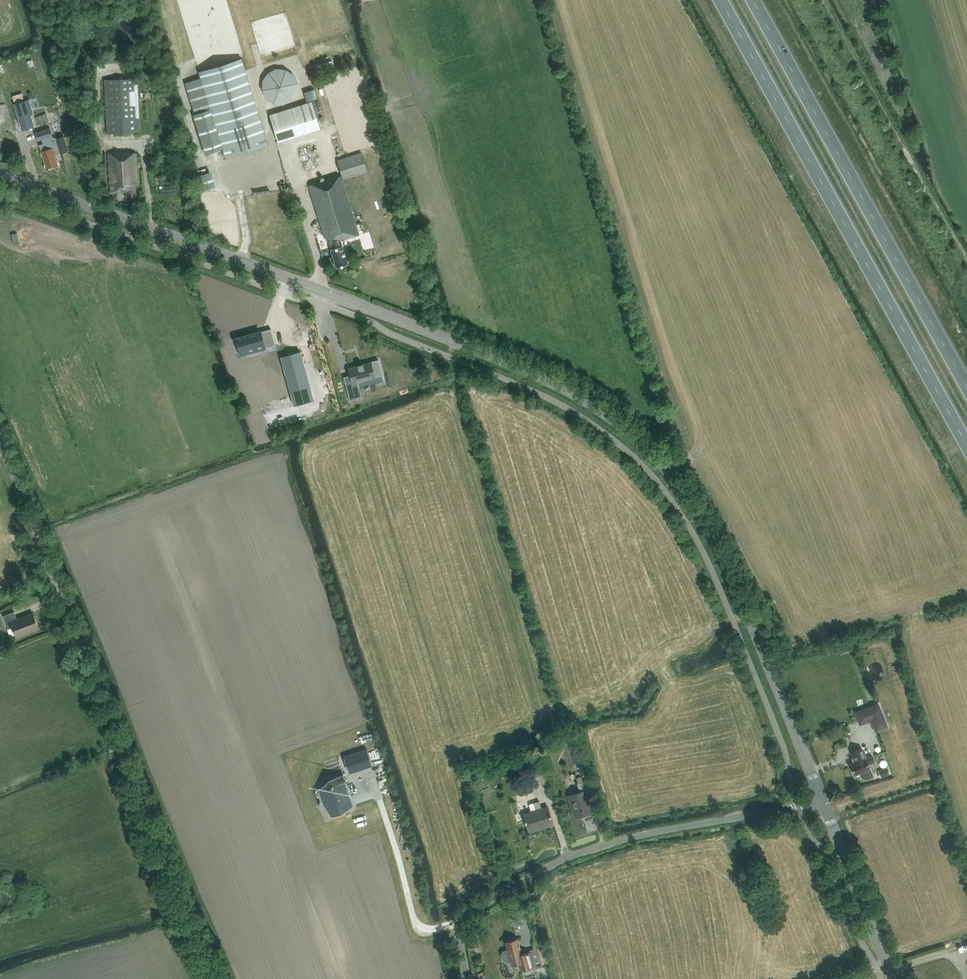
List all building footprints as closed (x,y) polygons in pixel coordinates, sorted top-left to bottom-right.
[(223,147),(226,156),(268,143),(242,57),(199,70),(211,108),(194,113),(206,153),(223,147)] [(262,80),(262,89),(266,98),(274,103),(283,104),(291,100),(297,93),(298,83),(294,74),(286,69),(276,68),(268,72),(262,80)] [(137,78),(104,80),(107,134),(140,132),(137,78)] [(19,119),(31,115),(26,100),(15,103),(19,119)] [(321,127),(313,101),(270,114),(278,141),(321,127)] [(35,126),(56,120),(53,108),(31,114),(35,126)] [(50,128),(35,132),(38,141),(42,139),(44,139),(51,136),(52,136),(53,136),(50,128)] [(53,140),(51,136),(44,139),(46,143),(43,143),(39,144),(46,168),(58,164),(55,154),(60,153),(61,153),(68,151),(64,135),(63,136),(64,139),(58,141),(57,138),(56,138),(57,139),(53,140)] [(127,153),(127,152),(109,153),(111,192),(127,191),(127,196),(136,196),(136,184),(138,183),(136,152),(127,153)] [(338,162),(342,175),(309,185),(325,237),(327,237),(336,266),(348,263),(341,239),(359,233),(343,178),(347,177),(347,179),(366,173),(361,155),(338,162)] [(250,334),(232,339),(232,340),(236,339),(239,348),(245,346),(247,353),(275,345),(271,329),(255,333),(255,334),(252,335),(251,333),(250,333),(250,334)] [(300,351),(281,357),(294,405),(314,400),(300,351)] [(349,368),(350,375),(351,377),(344,378),(350,400),(362,397),(358,382),(383,375),(379,359),(371,361),(371,362),(363,365),(363,364),(358,365),(358,366),(349,368)] [(15,612),(4,616),(9,629),(14,627),(18,636),(40,627),(34,612),(18,619),(15,612)] [(871,707),(867,708),(871,719),(876,730),(879,729),(884,727),(887,726),(878,704),(877,705),(871,707)] [(853,763),(851,764),(855,775),(860,773),(862,775),(863,777),(865,778),(867,778),(872,776),(868,764),(875,762),(872,756),(866,758),(862,748),(851,752),(853,758),(855,762),(853,763)] [(344,757),(349,772),(372,765),(367,749),(344,757)] [(581,753),(574,755),(578,766),(584,764),(581,753)] [(887,767),(878,771),(880,777),(890,773),(887,767)] [(323,804),(331,816),(341,813),(353,805),(343,774),(329,778),(318,790),(323,804)] [(579,791),(567,795),(571,809),(573,808),(575,816),(591,811),(586,793),(592,791),(589,779),(582,781),(577,782),(579,791)] [(523,814),(528,831),(553,824),(548,806),(542,808),(540,801),(533,803),(535,810),(523,814)] [(540,956),(532,959),(530,951),(522,953),(517,938),(505,941),(508,950),(503,952),(502,954),(504,960),(507,962),(511,960),(512,965),(519,963),(522,970),(535,966),(535,969),(543,966),(540,956)]
